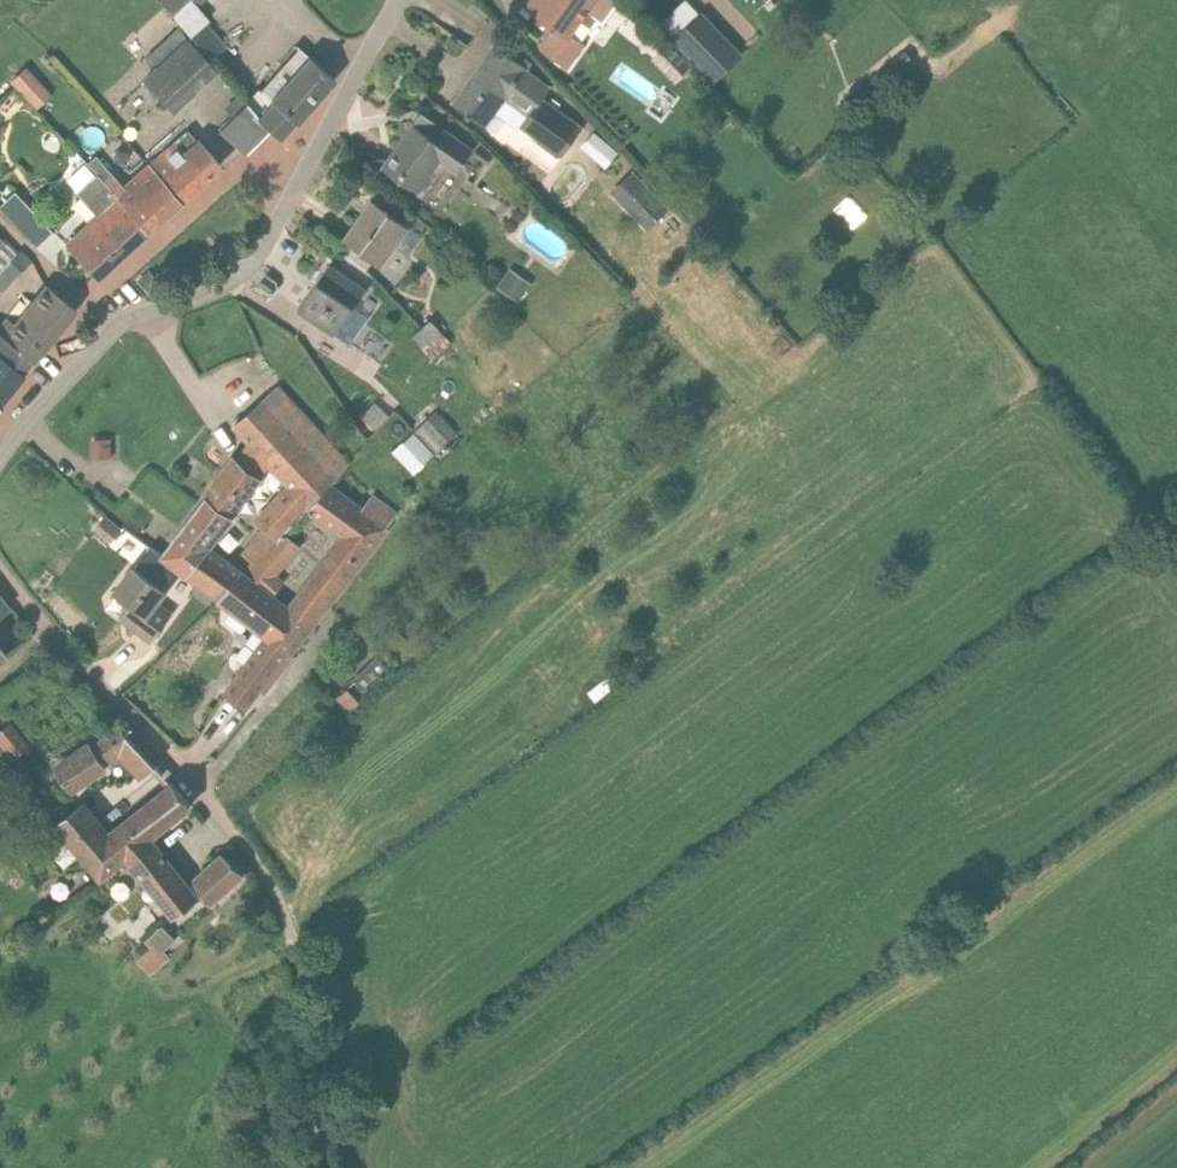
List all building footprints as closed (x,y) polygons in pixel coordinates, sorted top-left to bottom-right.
[(176,22),(195,4),(200,0),(159,0),(158,1),(176,22)] [(583,43),(569,33),(593,0),(525,0),(523,2),(557,27),(542,47),(567,66),(583,43)] [(744,42),(758,28),(729,0),(724,0),(713,12),(744,42)] [(699,12),(674,36),(672,38),(714,82),(743,54),(701,11),(699,12)] [(229,49),(206,22),(190,36),(214,63),(229,49)] [(179,25),(144,57),(153,67),(188,35),(179,25)] [(658,53),(680,77),(692,67),(669,42),(658,53)] [(511,56),(493,43),(491,45),(499,51),(492,60),(491,60),(490,60),(489,60),(488,61),(488,62),(489,63),(490,64),(484,71),(478,66),(454,100),(453,99),(451,101),(487,127),(508,98),(531,115),(551,87),(528,70),(532,65),(514,52),(511,56)] [(269,129),(279,138),(294,120),(296,122),(335,79),(296,45),(295,46),(299,49),(261,91),(272,101),(258,116),(257,118),(269,129)] [(26,66),(11,80),(36,108),(52,93),(26,66)] [(219,130),(246,154),(269,129),(257,118),(258,116),(256,114),(258,112),(245,100),(244,101),(245,102),(219,130)] [(383,166),(402,180),(422,194),(444,164),(456,172),(472,149),(429,117),(421,128),(414,123),(383,166)] [(189,192),(220,164),(198,139),(196,140),(187,130),(148,164),(148,163),(147,164),(162,179),(171,171),(189,192)] [(594,132),(581,148),(605,168),(617,153),(594,132)] [(87,163),(97,174),(146,230),(189,192),(171,171),(162,179),(147,164),(136,174),(122,187),(95,155),(87,163)] [(146,230),(97,174),(74,195),(94,217),(66,245),(94,276),(146,230)] [(633,174),(615,190),(649,227),(667,210),(633,174)] [(0,205),(0,206),(37,246),(54,231),(16,190),(0,205)] [(405,223),(374,201),(346,240),(376,262),(405,223)] [(4,242),(0,247),(0,292),(32,260),(19,249),(16,253),(4,242)] [(329,264),(322,274),(298,307),(335,333),(365,290),(329,264)] [(162,280),(149,266),(135,280),(149,294),(162,280)] [(510,269),(498,287),(519,301),(531,283),(510,269)] [(277,281),(266,274),(257,285),(268,293),(278,288),(277,281)] [(32,360),(41,348),(42,349),(75,307),(46,284),(15,324),(7,318),(0,327),(0,335),(32,360)] [(422,327),(442,348),(451,341),(431,319),(422,327)] [(432,357),(442,348),(422,327),(413,335),(432,357)] [(1,400),(22,373),(32,360),(0,335),(0,399),(1,400)] [(279,540),(282,535),(280,533),(307,506),(309,507),(328,485),(329,486),(329,485),(329,484),(348,463),(278,387),(235,425),(249,441),(238,456),(235,454),(204,495),(206,496),(206,497),(231,516),(260,478),(258,477),(269,462),(290,485),(272,505),(264,497),(251,511),(267,528),(265,531),(279,540)] [(455,432),(434,411),(421,424),(442,445),(455,432)] [(111,438),(90,439),(91,458),(112,458),(111,438)] [(328,485),(309,507),(316,512),(314,515),(343,536),(288,607),(287,609),(311,627),(387,529),(386,528),(397,514),(382,503),(371,517),(329,486),(328,485)] [(208,547),(231,516),(206,497),(176,536),(163,555),(163,556),(161,558),(177,569),(179,567),(198,582),(197,584),(213,597),(215,595),(221,599),(242,572),(208,547)] [(105,519),(96,528),(112,541),(120,532),(105,519)] [(248,577),(279,540),(265,531),(245,555),(251,560),(242,572),(248,577)] [(248,577),(271,594),(282,582),(274,575),(297,547),(282,535),(279,540),(248,577)] [(164,586),(177,569),(161,558),(148,575),(134,564),(114,591),(130,603),(120,617),(152,641),(172,614),(157,602),(167,589),(164,586)] [(287,609),(288,607),(271,594),(248,577),(242,572),(221,599),(268,636),(227,693),(246,707),(281,659),(287,651),(291,654),(311,627),(287,609)] [(213,597),(197,584),(191,592),(207,604),(213,597)] [(295,657),(291,654),(287,651),(281,659),(289,665),(295,657)] [(348,711),(359,702),(347,688),(337,698),(348,711)] [(0,730),(0,743),(12,757),(27,745),(9,723),(0,730)] [(156,766),(121,728),(93,747),(91,745),(56,768),(71,789),(105,766),(103,762),(120,751),(144,777),(156,766)] [(150,838),(191,804),(173,783),(128,818),(150,846),(154,843),(150,838)] [(150,846),(128,818),(109,834),(83,801),(57,825),(102,878),(127,858),(130,862),(150,846)] [(154,843),(150,846),(130,862),(174,916),(197,898),(194,895),(187,886),(154,843)] [(243,875),(223,854),(195,879),(195,880),(201,890),(209,904),(243,875)] [(201,890),(195,880),(187,886),(194,895),(201,890)] [(146,939),(154,947),(137,962),(148,976),(168,959),(161,950),(174,939),(161,925),(146,939)]
